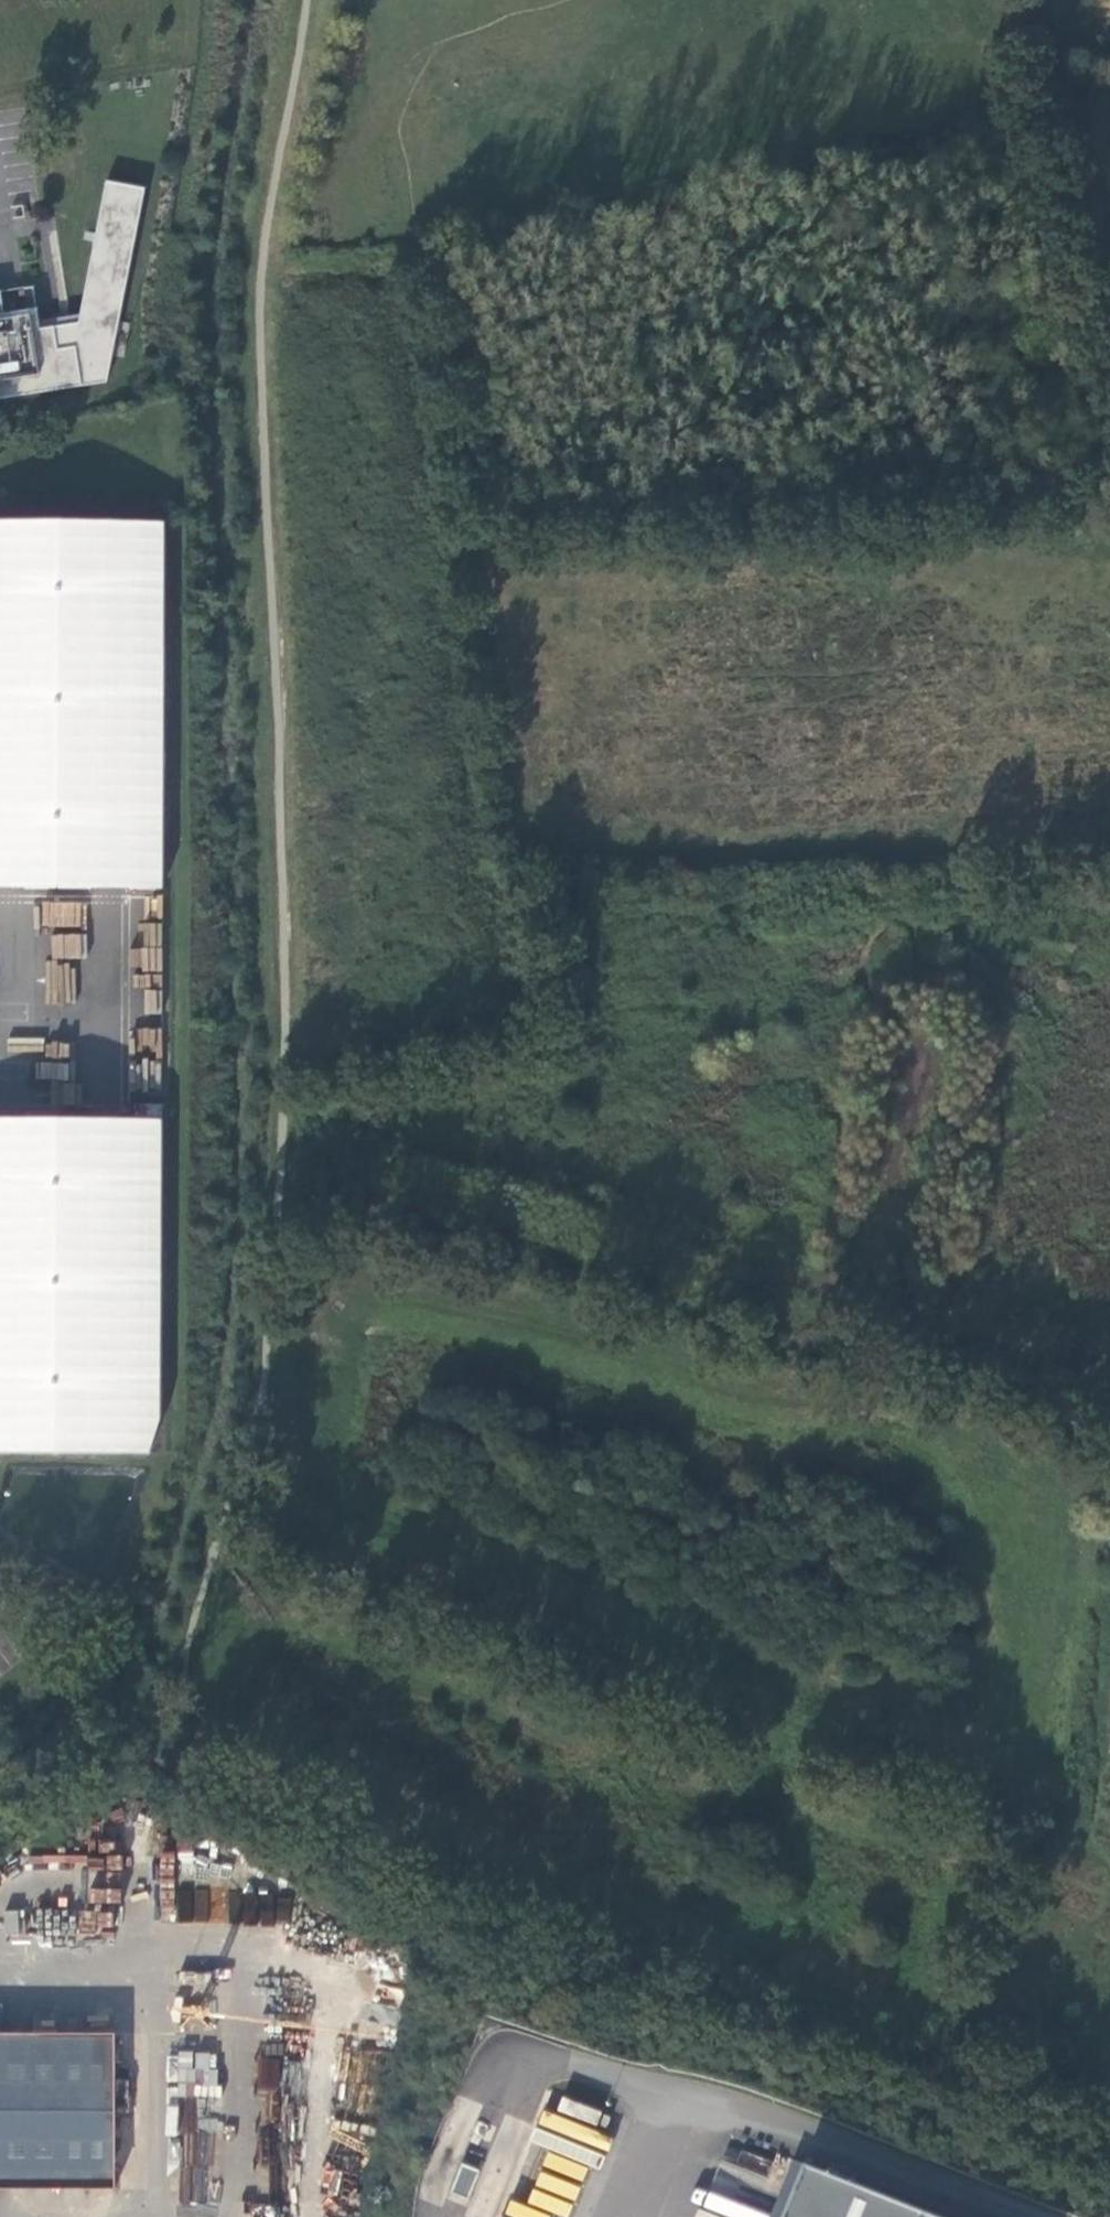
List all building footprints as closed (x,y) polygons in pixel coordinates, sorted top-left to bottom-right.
[(0,315),(0,400),(108,383),(113,355),(120,323),(146,190),(108,182),(80,324),(41,330),(38,310),(0,315)] [(120,323),(113,355),(125,358),(131,325),(120,323)] [(164,521),(0,522),(0,887),(165,887),(164,521)] [(161,1420),(162,1120),(0,1120),(0,1452),(150,1453),(161,1420)] [(114,2188),(114,2032),(0,2033),(0,2188),(114,2188)] [(803,2163),(782,2216),(938,2216),(803,2163)]
